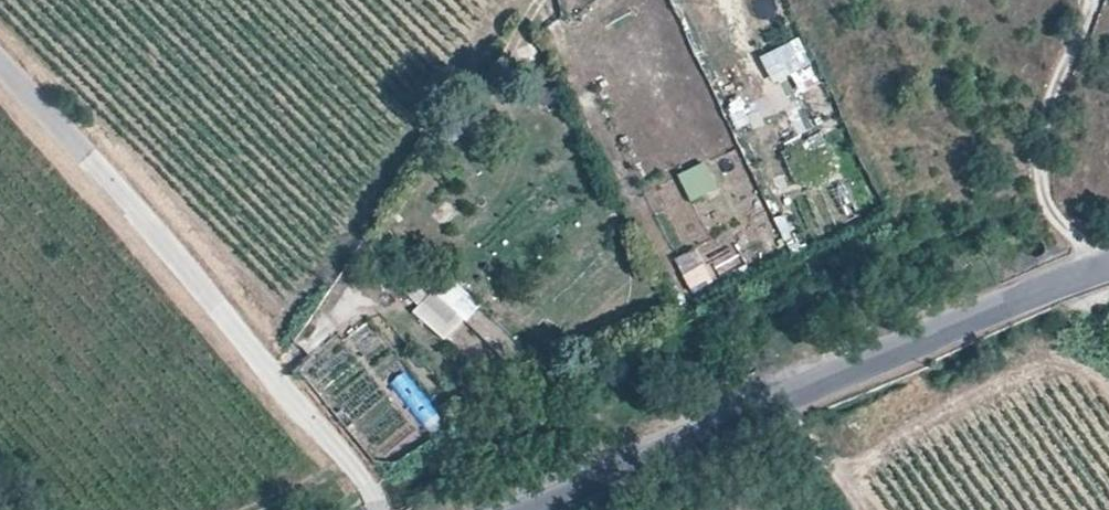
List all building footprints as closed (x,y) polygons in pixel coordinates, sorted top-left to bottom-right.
[(776,88),(815,69),(799,37),(761,57),(776,88)] [(812,138),(780,151),(795,186),(827,173),(812,138)] [(719,274),(745,259),(737,244),(710,259),(719,274)] [(679,276),(688,294),(713,282),(704,264),(679,276)] [(450,276),(413,310),(443,343),(481,309),(450,276)] [(404,371),(389,384),(423,426),(438,414),(404,371)]
